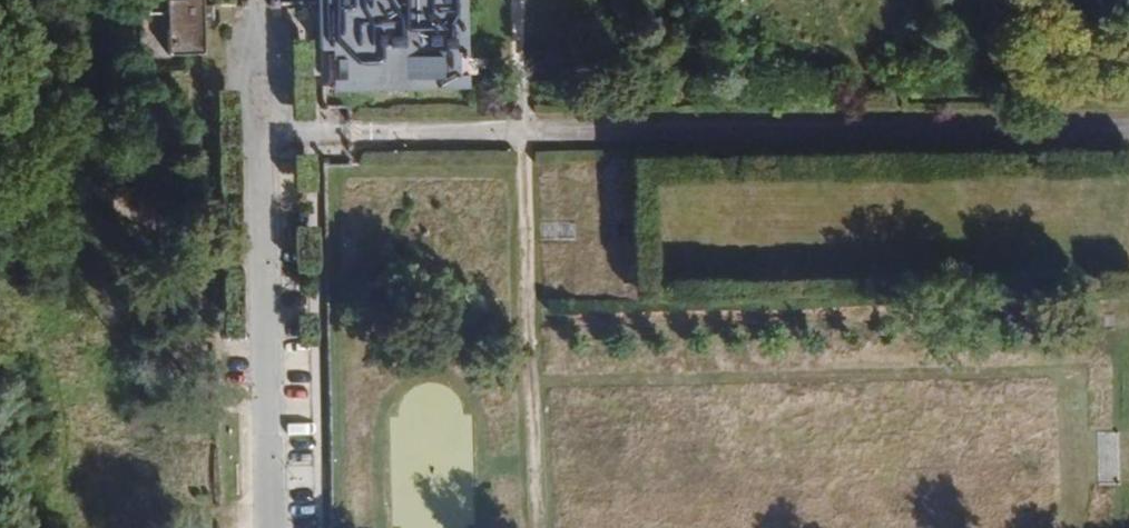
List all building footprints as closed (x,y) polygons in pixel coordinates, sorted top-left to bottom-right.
[(149,15),(167,14),(168,55),(205,55),(204,0),(148,0),(149,15)] [(467,87),(467,75),(453,75),(452,56),(466,56),(465,0),(320,0),(321,51),(342,51),(343,90),(467,87)]
